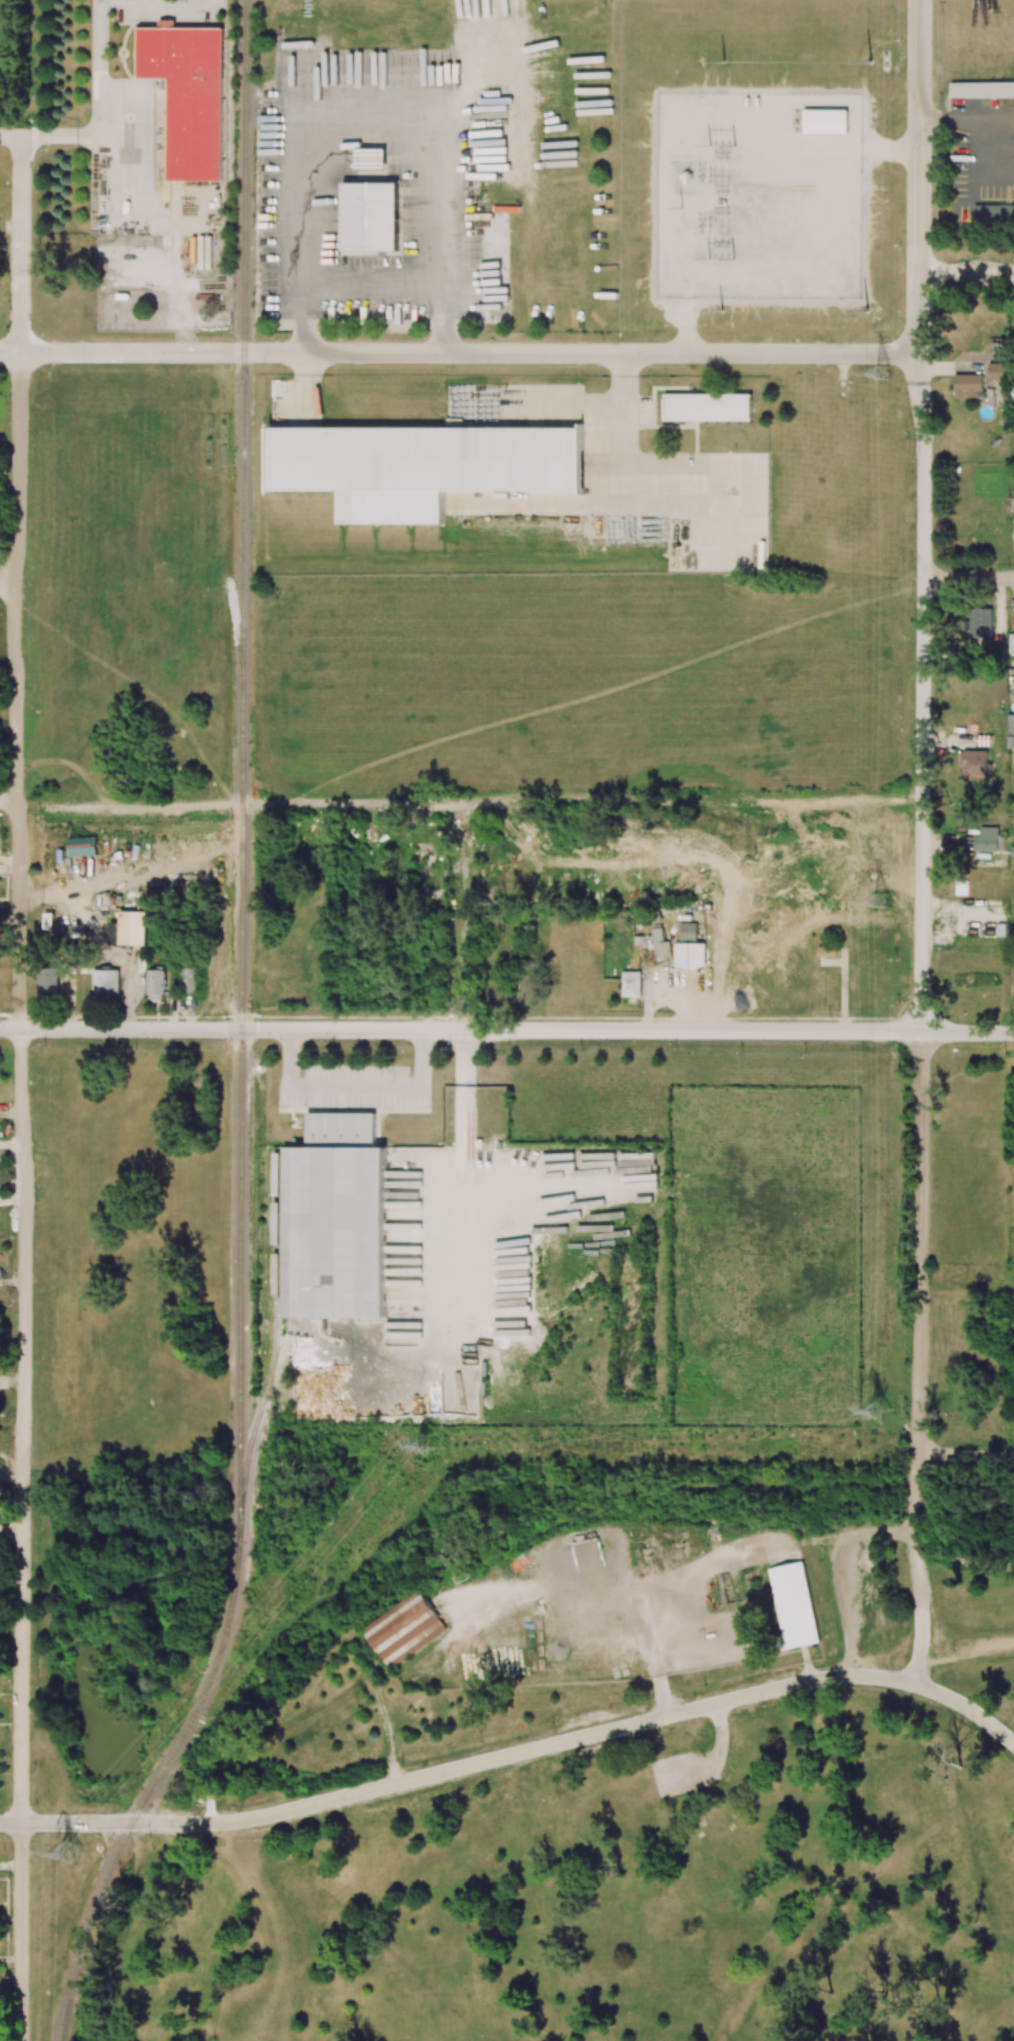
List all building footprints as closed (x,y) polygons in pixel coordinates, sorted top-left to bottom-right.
[(169,181),(223,181),(223,27),(175,27),(175,20),(158,20),(159,27),(138,27),(138,79),(168,78),(169,181)] [(1013,97),(1013,82),(950,83),(950,98),(1013,97)] [(848,133),(848,110),(804,110),(804,134),(848,133)] [(386,168),(386,148),(357,149),(357,169),(386,168)] [(343,251),(399,251),(398,182),(343,183),(343,251)] [(974,205),(974,227),(1013,227),(1013,205),(974,205)] [(1005,380),(1006,363),(989,363),(988,380),(1005,380)] [(967,398),(983,398),(983,374),(955,375),(955,398),(967,398)] [(752,394),(665,393),(665,420),(751,421),(752,394)] [(583,427),(272,427),(272,491),(340,491),(340,524),(444,524),(444,491),(583,491),(583,427)] [(992,608),(970,608),(970,637),(992,637),(992,608)] [(987,751),(960,750),(960,766),(963,766),(963,775),(992,775),(992,763),(987,763),(987,751)] [(1004,851),(1005,836),(998,836),(999,827),(981,827),(981,835),(975,835),(974,851),(1004,851)] [(69,856),(97,855),(96,837),(68,838),(69,856)] [(147,911),(120,911),(119,944),(146,945),(147,911)] [(696,941),(697,923),(680,922),(680,941),(696,941)] [(670,957),(670,941),(662,942),(662,928),(653,928),(654,958),(670,957)] [(705,942),(675,943),(676,968),(706,968),(705,942)] [(818,957),(837,957),(838,947),(818,946),(818,957)] [(182,993),(198,993),(197,968),(181,968),(182,993)] [(118,970),(92,970),(93,995),(118,994),(118,970)] [(165,970),(147,970),(147,999),(165,999),(165,970)] [(641,971),(622,972),(623,997),(641,996),(641,971)] [(58,995),(58,972),(39,973),(40,996),(58,995)] [(283,1318),(386,1318),(387,1147),(376,1147),(376,1113),(308,1112),(308,1147),(284,1147),(283,1318)] [(819,1643),(803,1561),(769,1568),(785,1649),(819,1643)] [(362,1629),(390,1669),(447,1630),(419,1589),(362,1629)]
